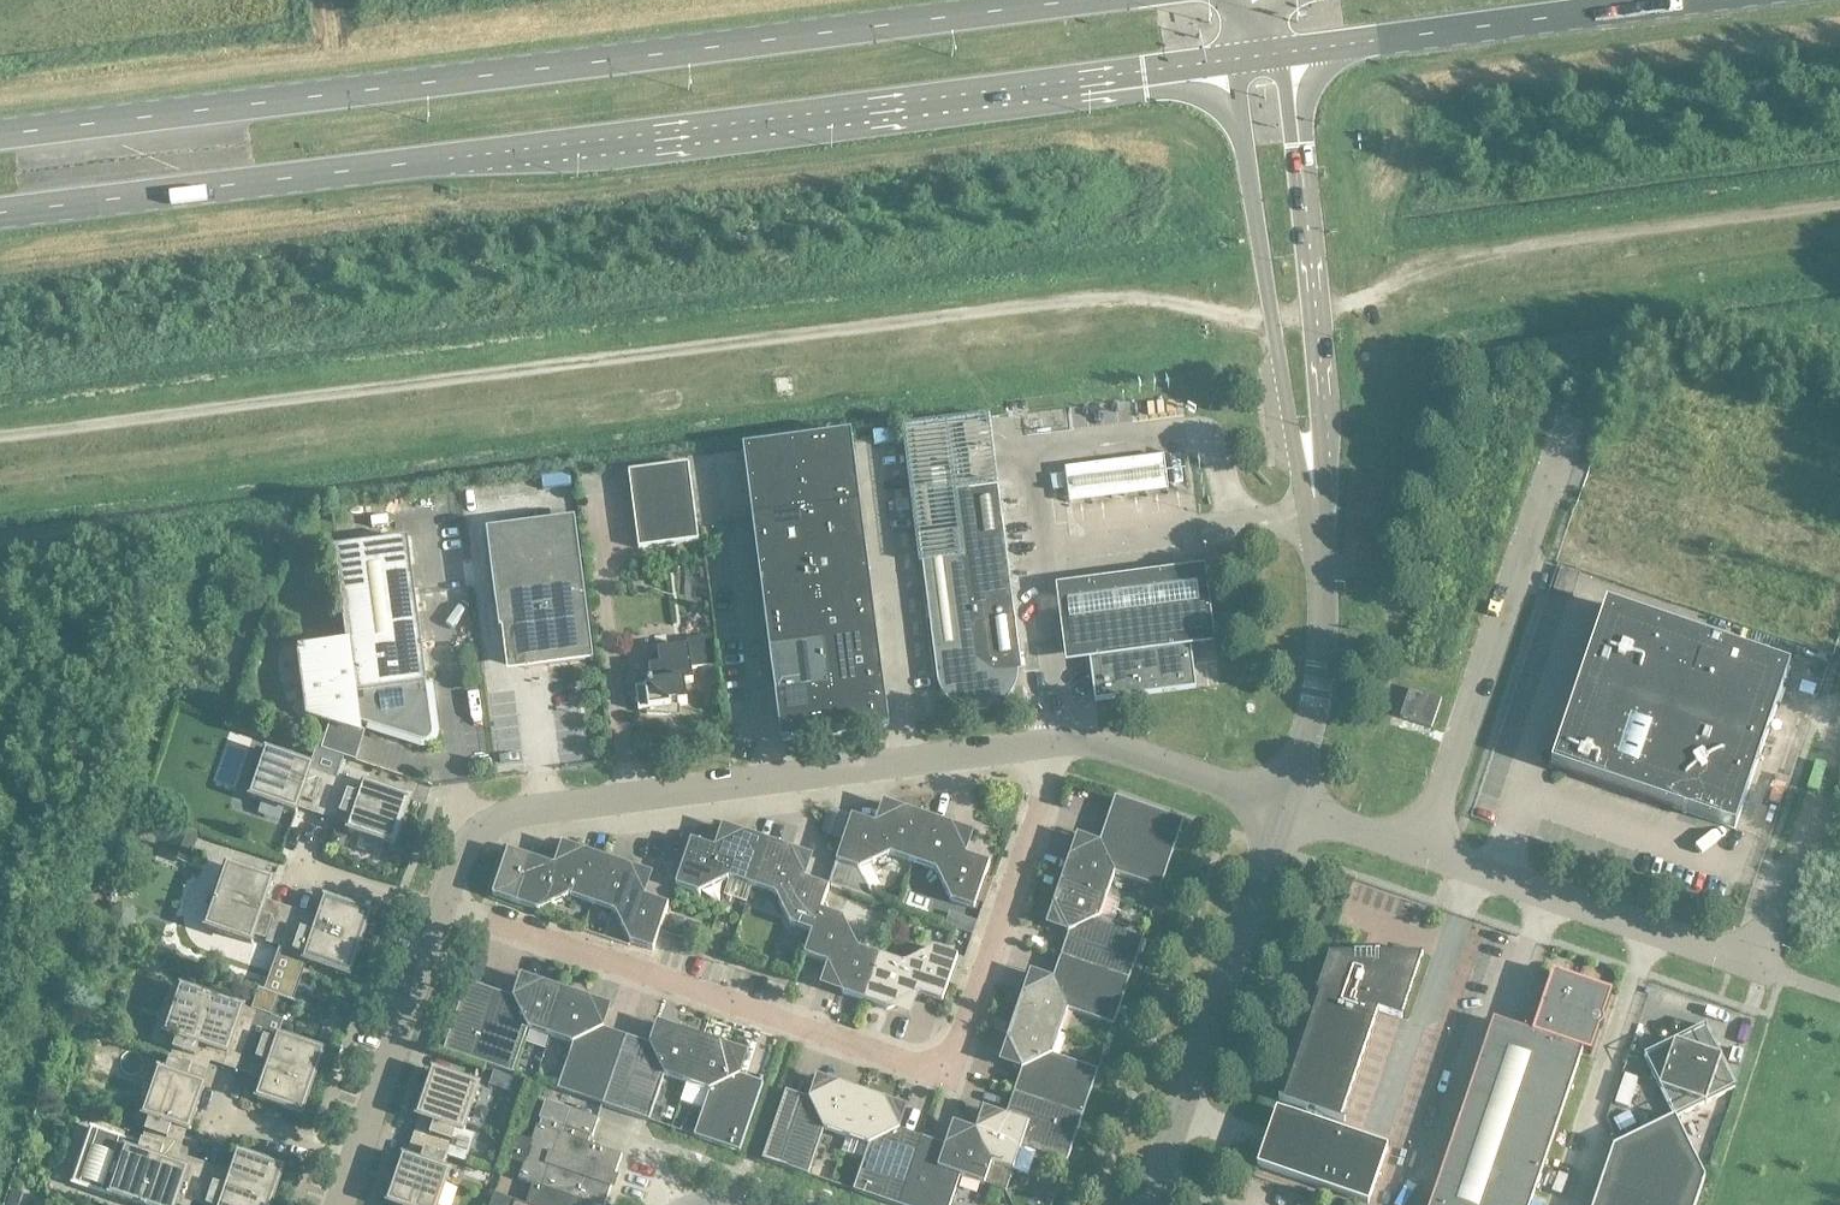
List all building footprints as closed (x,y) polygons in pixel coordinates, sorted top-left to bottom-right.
[(997,487),(988,418),(904,429),(922,564),(923,564),(937,675),(938,678),(939,680),(940,684),(941,687),(942,689),(944,692),(946,695),(949,697),(950,699),(955,703),(960,705),(963,707),(967,708),(972,709),(977,710),(980,710),(983,709),(986,709),(990,708),(994,706),(996,705),(999,704),(1003,701),(1007,698),(1009,695),(1012,691),(1013,689),(1015,684),(1017,681),(1018,676),(1018,672),(1022,671),(1019,649),(998,486),(997,487)] [(858,505),(849,437),(797,443),(806,512),(858,505)] [(806,512),(797,443),(744,450),(753,519),(806,512)] [(1067,471),(1072,507),(1167,495),(1162,459),(1067,471)] [(698,541),(688,465),(628,472),(638,549),(698,541)] [(864,550),(858,505),(806,512),(812,557),(864,550)] [(812,557),(806,512),(753,519),(759,564),(812,557)] [(574,520),(485,532),(498,632),(501,632),(501,628),(520,625),(520,627),(523,627),(526,648),(547,665),(589,659),(590,664),(593,663),(574,520)] [(334,549),(347,642),(297,649),(298,654),(297,654),(305,718),(331,726),(323,750),(353,760),(362,731),(351,728),(350,718),(356,717),(357,721),(358,721),(421,741),(423,741),(425,741),(428,740),(429,739),(430,738),(430,737),(431,736),(432,735),(432,733),(432,731),(428,700),(430,699),(431,698),(431,697),(432,697),(432,696),(432,695),(431,694),(431,693),(430,692),(429,692),(429,691),(427,691),(426,684),(426,683),(407,539),(334,549)] [(869,594),(864,550),(812,557),(818,601),(869,594)] [(818,601),(812,557),(759,564),(764,608),(818,601)] [(1203,566),(1058,583),(1067,659),(1212,642),(1203,566)] [(875,637),(869,594),(818,601),(823,644),(875,637)] [(823,644),(818,601),(764,608),(770,651),(823,644)] [(1789,667),(1605,604),(1552,760),(1556,768),(1734,829),(1789,667)] [(684,683),(693,682),(691,669),(714,666),(710,637),(686,641),(687,648),(657,652),(659,666),(648,668),(650,683),(647,684),(647,687),(635,688),(638,711),(646,710),(646,714),(668,715),(669,707),(670,707),(670,704),(677,703),(677,706),(687,705),(684,683)] [(881,684),(875,637),(823,644),(829,691),(881,684)] [(829,691),(823,644),(770,651),(776,698),(829,691)] [(1089,658),(1094,701),(1195,687),(1189,644),(1089,658)] [(887,727),(881,684),(829,691),(835,734),(887,727)] [(1409,688),(1408,689),(1399,717),(1431,728),(1441,699),(1409,688)] [(835,734),(829,691),(776,698),(781,741),(835,734)] [(300,801),(326,810),(336,779),(310,770),(311,767),(266,752),(250,797),(296,813),(300,801)] [(340,767),(336,779),(326,810),(352,819),(348,831),(393,846),(409,801),(364,786),(367,776),(340,767)] [(1183,821),(1114,797),(1099,843),(1114,874),(1159,889),(1183,821)] [(905,810),(874,825),(889,855),(912,863),(928,817),(905,810)] [(835,862),(838,863),(830,886),(875,901),(859,870),(889,855),(874,825),(851,816),(835,862)] [(950,825),(928,817),(912,863),(935,871),(965,856),(950,825)] [(744,834),(714,848),(729,879),(751,887),(767,841),(744,834)] [(698,894),(729,879),(714,848),(690,840),(675,886),(698,894)] [(790,849),(767,841),(751,887),(774,895),(805,880),(790,849)] [(1114,874),(1099,843),(1068,858),(1061,881),(1106,896),(1114,874)] [(491,896),(514,904),(538,912),(568,897),(553,866),(507,850),(491,896)] [(584,851),(553,866),(568,897),(591,905),(607,859),(584,851)] [(989,864),(965,856),(935,871),(950,901),(973,909),(989,864)] [(629,867),(607,859),(591,905),(614,912),(644,897),(629,867)] [(253,939),(279,948),(289,917),(263,908),(272,882),(226,866),(205,928),(251,944),(253,939)] [(828,888),(805,880),(774,895),(789,925),(811,933),(812,933),(820,910),(828,888)] [(1106,896),(1061,881),(1053,903),(1068,934),(1098,919),(1106,896)] [(668,905),(644,897),(614,912),(629,943),(652,951),(668,905)] [(349,977),(370,915),(324,900),(315,926),(289,917),(279,948),(264,989),(278,994),(290,1000),(303,962),(349,977)] [(812,933),(811,933),(803,955),(827,963),(857,948),(842,918),(820,910),(812,933)] [(669,915),(664,930),(678,934),(683,919),(669,915)] [(1144,935),(1098,919),(1068,934),(1060,957),(1128,980),(1144,935)] [(686,920),(681,935),(700,942),(705,927),(686,920)] [(880,956),(857,948),(827,963),(842,994),(865,1002),(880,956)] [(933,949),(903,964),(918,995),(941,1003),(957,957),(933,949)] [(1344,1121),(1340,1120),(1377,1010),(1401,1019),(1422,957),(1422,955),(1327,954),(1327,956),(1328,956),(1317,989),(1316,989),(1316,990),(1320,992),(1283,1100),(1279,1099),(1278,1100),(1343,1123),(1344,1121)] [(903,964),(880,956),(865,1002),(887,1010),(918,995),(903,964)] [(1128,980),(1060,957),(1052,980),(1067,1010),(1112,1025),(1113,1026),(1128,980)] [(1531,1034),(1492,1021),(1429,1204),(1529,1204),(1581,1052),(1590,1055),(1598,1032),(1597,1029),(1598,1029),(1599,1029),(1601,1028),(1602,1026),(1603,1025),(1603,1024),(1603,1023),(1603,1022),(1603,1021),(1603,1019),(1602,1018),(1601,1017),(1603,1016),(1611,993),(1552,972),(1531,1034)] [(1067,1010),(1052,980),(1022,994),(1014,1017),(1059,1033),(1067,1010)] [(511,1074),(527,1029),(512,998),(466,983),(443,1051),(511,1074)] [(543,983),(512,998),(527,1029),(550,1037),(565,991),(543,983)] [(177,1038),(169,1059),(202,1070),(209,1049),(226,1055),(224,1059),(239,1064),(257,1012),(252,1010),(242,1007),(241,1009),(180,988),(165,1034),(177,1038)] [(260,988),(252,1010),(257,1012),(239,1064),(265,1073),(278,1037),(283,1020),(271,1016),(278,994),(264,990),(264,989),(260,988)] [(588,999),(565,991),(550,1037),(572,1044),(603,1029),(588,999)] [(1059,1033),(1014,1017),(1006,1040),(1021,1071),(1052,1056),(1059,1033)] [(325,1023),(319,1039),(333,1043),(339,1027),(325,1023)] [(1644,1054),(1644,1055),(1644,1056),(1673,1116),(1676,1116),(1736,1087),(1737,1086),(1736,1085),(1707,1025),(1705,1024),(1644,1054)] [(626,1037),(603,1029),(572,1044),(557,1090),(602,1105),(626,1037)] [(679,1030),(649,1045),(664,1075),(686,1083),(702,1038),(679,1030)] [(323,1053),(278,1037),(265,1073),(256,1099),(302,1115),(323,1053)] [(649,1045),(626,1037),(602,1105),(648,1121),(664,1075),(649,1045)] [(725,1045),(702,1038),(686,1083),(709,1091),(740,1076),(725,1045)] [(1097,1071),(1052,1056),(1021,1071),(1013,1093),(1082,1117),(1097,1071)] [(202,1070),(169,1059),(165,1073),(158,1071),(143,1117),(149,1119),(144,1132),(177,1143),(181,1130),(188,1132),(204,1087),(197,1084),(202,1070)] [(423,1119),(414,1146),(446,1157),(456,1130),(462,1132),(478,1087),(432,1071),(417,1117),(423,1119)] [(762,1084),(740,1076),(709,1091),(693,1136),(739,1152),(762,1084)] [(838,1084),(808,1099),(823,1130),(846,1138),(861,1092),(838,1084)] [(808,1099),(785,1092),(762,1160),(807,1175),(823,1130),(808,1099)] [(884,1100),(861,1092),(846,1138),(868,1145),(899,1130),(884,1100)] [(1082,1117),(1013,1093),(1005,1116),(1020,1147),(1065,1162),(1066,1162),(1082,1117)] [(508,1159),(525,1165),(519,1180),(592,1204),(604,1204),(610,1187),(602,1184),(605,1174),(614,1177),(621,1155),(587,1143),(589,1136),(592,1137),(598,1119),(546,1101),(540,1120),(542,1120),(540,1127),(538,1126),(532,1142),(515,1136),(508,1159)] [(1366,1203),(1385,1147),(1274,1109),(1254,1165),(1366,1203)] [(1020,1147),(1005,1116),(975,1131),(991,1164),(1012,1171),(1020,1147)] [(1601,1179),(1677,1204),(1696,1204),(1705,1177),(1676,1116),(1673,1116),(1613,1145),(1601,1179)] [(1630,1118),(1614,1126),(1620,1139),(1636,1131),(1630,1118)] [(109,1196),(137,1204),(191,1204),(192,1202),(202,1171),(188,1166),(186,1171),(169,1165),(177,1143),(144,1132),(140,1146),(91,1129),(73,1183),(109,1196)] [(899,1130),(868,1145),(853,1191),(894,1204),(899,1204),(922,1138),(899,1130)] [(991,1164),(975,1131),(944,1146),(959,1177),(984,1185),(991,1164)] [(922,1138),(899,1204),(950,1204),(959,1177),(944,1146),(922,1138)] [(414,1146),(409,1160),(403,1158),(387,1203),(392,1204),(437,1204),(448,1173),(442,1171),(446,1157),(414,1146)] [(202,1171),(192,1202),(199,1204),(271,1204),(283,1170),(237,1154),(228,1180),(202,1171)] [(1592,1204),(1677,1204),(1601,1179),(1592,1204)] [(493,1195),(490,1204),(522,1204),(493,1195)]
